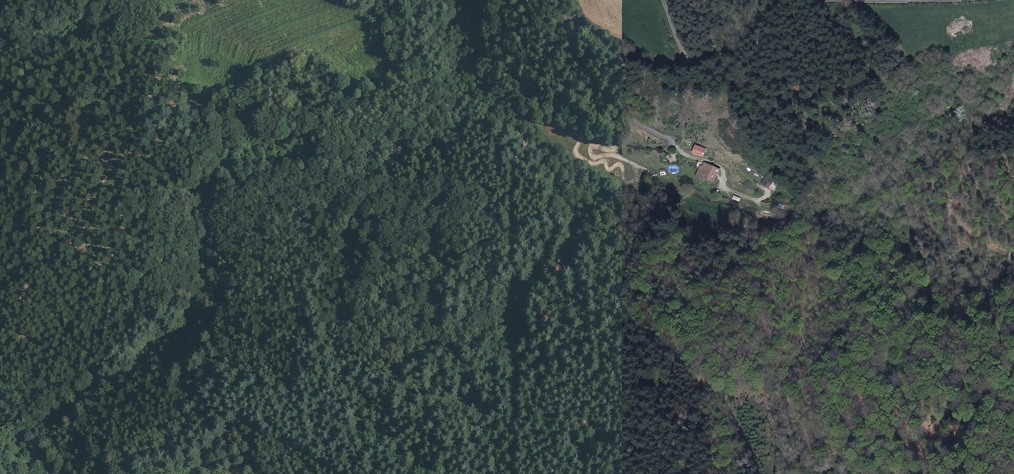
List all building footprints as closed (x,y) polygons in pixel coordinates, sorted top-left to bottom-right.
[(703,158),(706,149),(695,145),(692,153),(703,158)] [(700,165),(696,176),(714,183),(720,169),(704,163),(702,166),(700,165)] [(769,181),(766,186),(774,191),(777,186),(769,181)]
